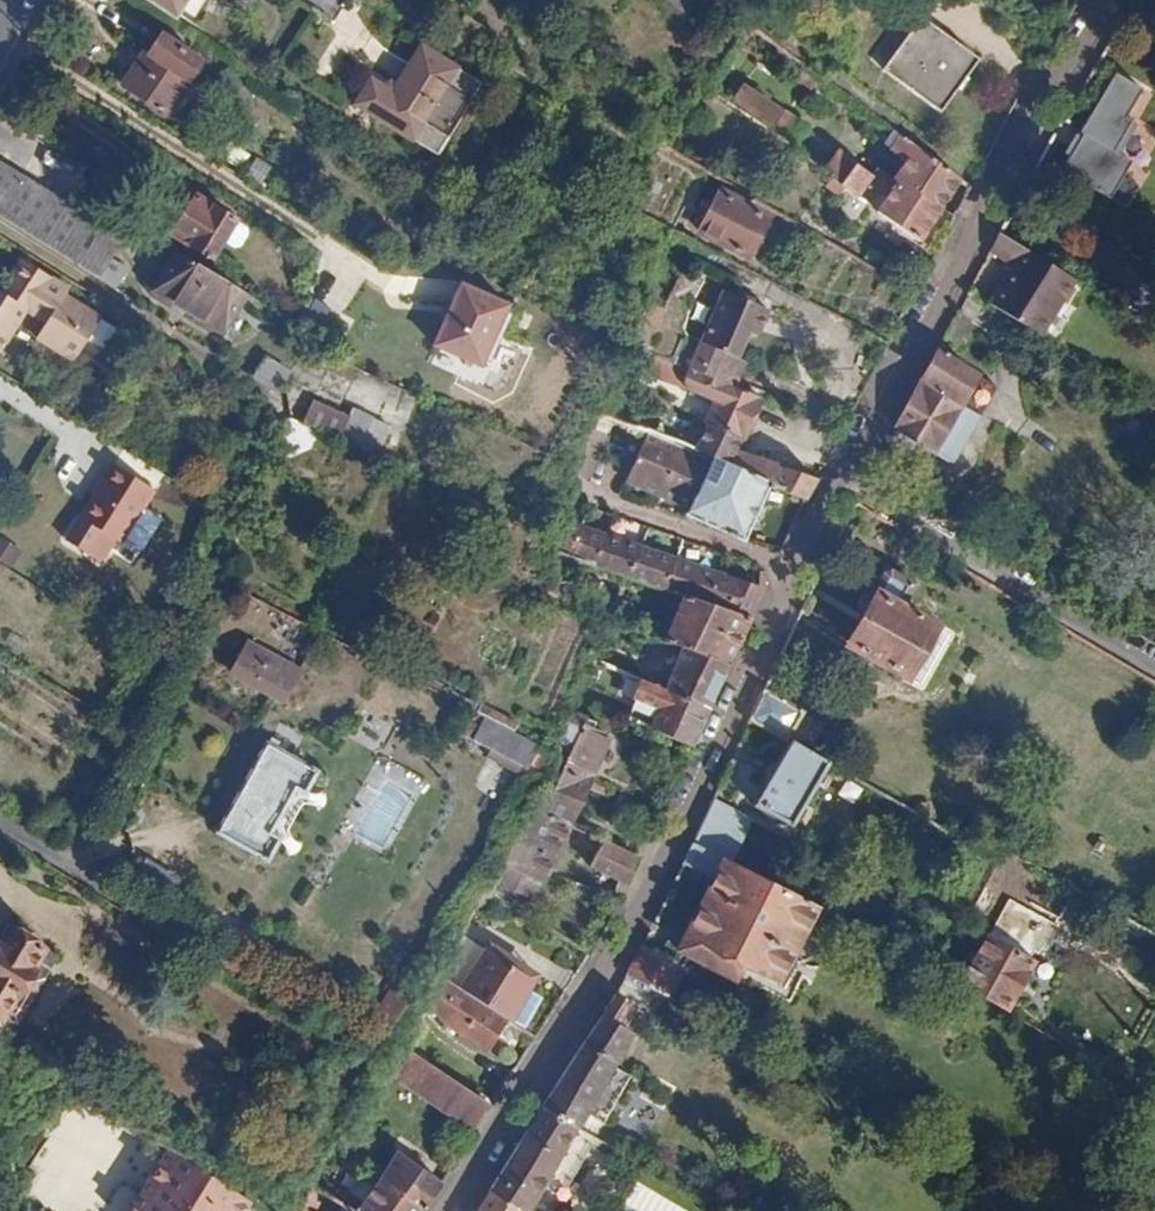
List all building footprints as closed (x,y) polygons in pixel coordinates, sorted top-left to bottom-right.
[(184,15),(193,0),(161,0),(184,15)] [(917,18),(879,70),(937,111),(975,60),(917,18)] [(162,34),(142,67),(137,64),(124,86),(169,116),(204,61),(162,34)] [(361,94),(345,117),(403,153),(448,85),(412,63),(384,108),(361,94)] [(1123,119),(1141,89),(1112,73),(1054,171),(1106,202),(1129,164),(1116,154),(1135,124),(1123,119)] [(728,105),(785,145),(800,125),(742,85),(728,105)] [(906,159),(893,178),(896,180),(940,207),(960,177),(899,132),(890,147),(906,159)] [(833,148),(817,168),(830,177),(843,187),(858,198),(871,177),(872,176),(833,148)] [(872,176),(871,177),(880,184),(886,174),(877,169),(872,176)] [(824,186),(837,195),(843,187),(830,177),(824,186)] [(48,248),(65,220),(0,179),(0,218),(48,248)] [(896,180),(878,212),(920,240),(940,207),(896,180)] [(709,199),(702,215),(709,220),(704,230),(748,253),(769,213),(724,190),(717,203),(709,199)] [(194,196),(171,235),(212,259),(234,222),(194,196)] [(1011,262),(1005,276),(990,305),(1041,338),(1064,302),(1077,281),(999,231),(994,240),(989,250),(1011,262)] [(22,297),(11,290),(0,283),(0,346),(5,349),(30,308),(51,321),(43,334),(80,357),(106,314),(70,292),(74,285),(25,255),(13,274),(19,277),(30,285),(22,297)] [(174,255),(150,290),(218,334),(241,298),(174,255)] [(19,277),(11,290),(22,297),(30,285),(19,277)] [(468,284),(440,346),(487,366),(503,332),(515,306),(468,284)] [(727,292),(703,342),(740,358),(751,336),(759,339),(772,311),(727,292)] [(645,299),(627,338),(645,346),(663,308),(645,299)] [(1064,302),(1041,338),(1055,347),(1078,311),(1064,302)] [(515,306),(503,332),(514,337),(526,311),(515,306)] [(648,369),(715,399),(703,423),(707,426),(704,431),(693,426),(683,446),(768,483),(805,500),(816,479),(737,453),(760,399),(736,389),(748,364),(739,360),(740,358),(703,342),(690,370),(668,360),(655,355),(648,369)] [(937,350),(884,449),(905,460),(916,440),(933,449),(934,448),(954,459),(980,409),(961,398),(975,372),(937,350)] [(267,356),(256,379),(284,392),(295,369),(267,356)] [(975,372),(961,398),(980,409),(981,409),(995,383),(975,372)] [(311,401),(301,422),(336,438),(346,417),(311,401)] [(646,430),(625,478),(688,508),(685,515),(743,540),(768,483),(683,446),(646,430)] [(104,479),(95,492),(93,490),(78,513),(119,539),(152,487),(111,462),(101,477),(104,479)] [(556,537),(556,550),(557,551),(567,554),(585,561),(693,598),(735,612),(748,618),(760,592),(757,585),(679,561),(557,518),(556,537)] [(10,564),(18,543),(0,537),(0,560),(10,564)] [(582,573),(585,561),(567,554),(564,564),(565,567),(582,573)] [(865,614),(849,645),(906,675),(933,623),(900,606),(911,583),(891,573),(885,576),(873,596),(868,593),(862,594),(857,603),(859,611),(865,614)] [(651,637),(675,641),(686,646),(727,663),(748,618),(735,612),(693,598),(678,632),(651,628),(651,637)] [(249,645),(234,674),(283,701),(299,672),(249,645)] [(686,646),(667,688),(707,708),(727,663),(686,646)] [(588,660),(598,665),(602,657),(591,652),(588,660)] [(658,708),(649,727),(689,746),(707,708),(667,688),(642,677),(633,696),(658,708)] [(577,684),(574,691),(583,695),(585,689),(577,684)] [(748,719),(786,741),(800,716),(758,698),(748,719)] [(457,730),(506,756),(503,763),(515,770),(519,762),(532,769),(543,747),(478,715),(475,721),(464,716),(457,730)] [(562,762),(533,811),(567,827),(586,787),(606,796),(612,784),(591,775),(607,738),(592,731),(594,725),(575,716),(560,717),(560,736),(567,751),(562,762)] [(791,744),(755,809),(791,830),(828,766),(791,744)] [(268,745),(216,834),(265,862),(279,839),(270,834),(297,786),(306,791),(316,773),(268,745)] [(711,799),(692,842),(720,858),(740,815),(711,799)] [(533,811),(508,853),(546,871),(567,827),(533,811)] [(713,879),(682,940),(772,990),(814,911),(720,858),(692,842),(683,862),(713,879)] [(602,843),(591,868),(626,883),(638,859),(636,858),(602,843)] [(175,896),(185,879),(148,858),(138,875),(175,896)] [(4,1020),(6,1017),(43,951),(6,929),(0,939),(0,1018),(4,1020)] [(987,939),(959,992),(1005,1018),(1034,965),(1032,964),(987,939)] [(640,946),(624,976),(664,998),(680,967),(640,946)] [(455,994),(499,1018),(503,1021),(521,989),(527,977),(479,950),(455,994)] [(43,951),(6,1017),(17,1023),(55,958),(43,951)] [(680,967),(664,998),(681,1007),(696,976),(680,967)] [(438,1032),(462,1043),(482,1054),(499,1018),(455,994),(428,979),(407,1013),(438,1032)] [(521,989),(503,1021),(515,1027),(532,995),(521,989)] [(613,995),(542,1107),(579,1127),(587,1113),(614,1066),(631,1035),(618,1027),(630,1004),(613,995)] [(387,1082),(466,1126),(480,1099),(400,1056),(387,1082)] [(614,1066),(587,1113),(604,1123),(631,1076),(614,1066)] [(357,1107),(353,1115),(359,1119),(364,1111),(357,1107)] [(487,1194),(518,1210),(529,1210),(579,1127),(542,1107),(487,1194)] [(348,1152),(353,1158),(358,1151),(352,1146),(348,1152)] [(132,1210),(261,1210),(262,1209),(208,1180),(168,1153),(132,1210)] [(374,1186),(414,1210),(422,1210),(442,1182),(395,1155),(374,1186)] [(374,1186),(362,1203),(351,1197),(345,1205),(354,1210),(414,1210),(374,1186)] [(476,1210),(518,1210),(487,1194),(476,1210)]
